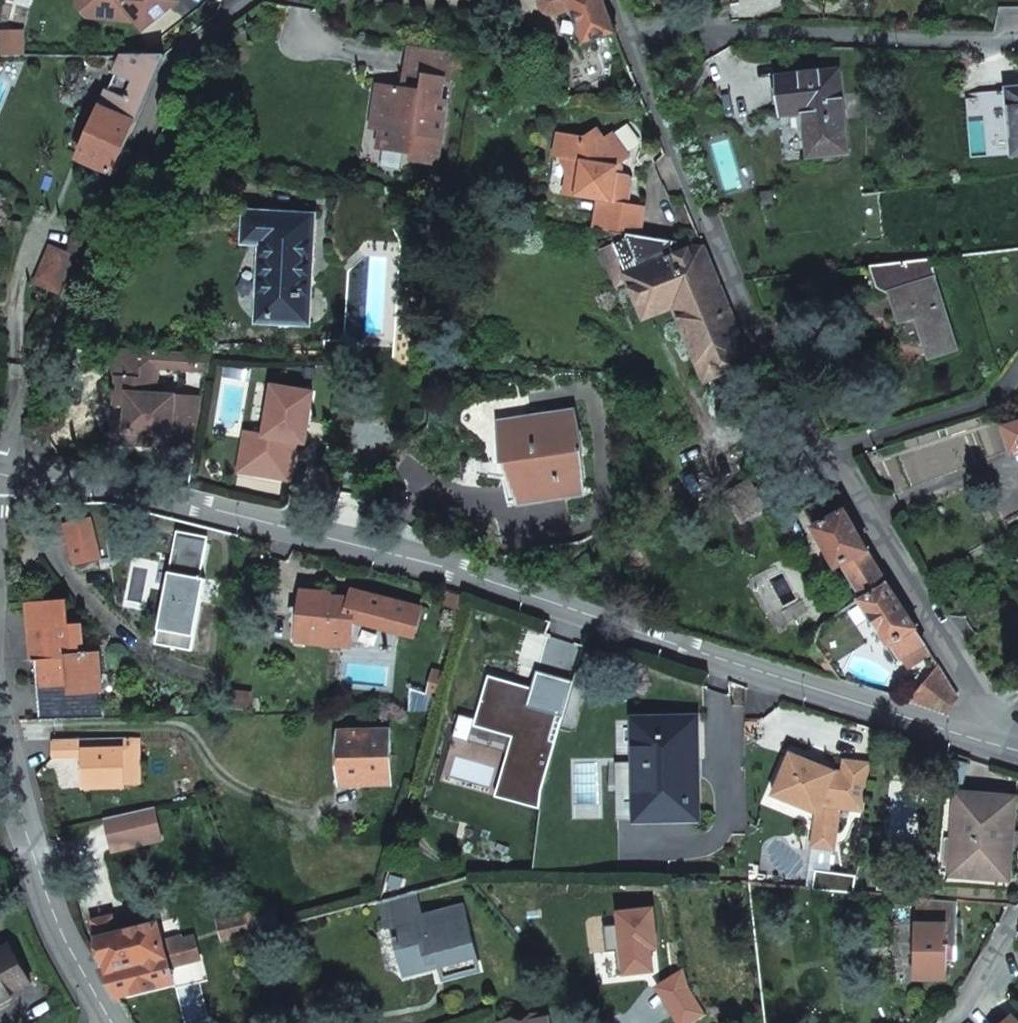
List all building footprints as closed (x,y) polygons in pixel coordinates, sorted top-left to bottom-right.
[(81,8),(87,17),(98,18),(99,0),(81,0),(81,8)] [(98,18),(138,22),(144,30),(170,9),(166,4),(171,0),(99,0),(98,18)] [(178,0),(171,0),(166,4),(170,9),(179,2),(178,0)] [(544,0),(543,2),(543,5),(543,7),(545,10),(546,13),(550,15),(553,17),(556,17),(574,11),(585,45),(616,35),(605,0),(544,0)] [(459,55),(410,47),(408,58),(461,60),(459,55)] [(115,175),(166,55),(123,55),(80,160),(115,175)] [(0,57),(0,69),(23,68),(23,57),(0,57)] [(463,69),(461,60),(408,58),(406,73),(425,76),(425,75),(445,78),(444,81),(450,82),(453,67),(463,69)] [(835,71),(775,78),(779,115),(803,112),(808,155),(845,151),(835,71)] [(414,97),(408,90),(382,85),(374,127),(385,129),(382,148),(412,153),(411,160),(438,164),(447,102),(441,100),(444,81),(445,78),(425,75),(425,76),(423,84),(422,91),(414,97)] [(417,83),(408,90),(414,97),(422,91),(423,84),(417,83)] [(1007,90),(1012,154),(1017,153),(1017,89),(1007,90)] [(599,199),(594,228),(613,231),(629,233),(641,235),(645,206),(629,203),(632,182),(631,179),(629,177),(627,175),(617,173),(618,165),(630,156),(613,131),(603,137),(596,128),(584,137),(558,133),(554,156),(561,157),(575,159),(570,195),(599,199)] [(564,194),(570,195),(575,159),(561,157),(567,173),(564,194)] [(262,244),(257,323),(306,326),(314,218),(247,213),(245,242),(262,244)] [(641,235),(629,233),(617,238),(609,241),(625,279),(629,278),(641,305),(673,293),(677,304),(679,307),(685,305),(693,325),(687,327),(708,377),(753,359),(705,244),(641,235)] [(918,242),(918,256),(931,256),(930,241),(918,242)] [(38,284),(62,295),(78,259),(55,247),(38,284)] [(871,264),(890,262),(889,249),(869,251),(871,264)] [(955,350),(926,259),(873,266),(878,286),(889,294),(898,322),(914,316),(919,330),(928,358),(955,350)] [(646,317),(677,304),(673,293),(641,305),(646,317)] [(679,307),(687,327),(693,325),(685,305),(679,307)] [(914,316),(898,322),(903,336),(919,330),(914,316)] [(161,456),(187,458),(191,397),(156,394),(158,367),(208,370),(210,353),(114,347),(112,376),(119,377),(118,392),(129,393),(128,405),(127,419),(126,431),(136,431),(135,444),(162,445),(161,456)] [(313,394),(273,387),(265,435),(258,475),(289,480),(296,442),(304,444),(313,394)] [(116,404),(128,405),(129,393),(118,392),(117,392),(116,404)] [(194,459),(203,398),(191,397),(187,458),(194,459)] [(502,432),(509,480),(519,479),(523,501),(583,492),(577,454),(584,453),(583,448),(581,448),(576,411),(528,417),(530,428),(502,432)] [(113,443),(135,444),(136,431),(126,431),(127,419),(115,418),(113,443)] [(1004,428),(1010,450),(1017,448),(1017,423),(1004,428)] [(265,435),(246,431),(239,471),(258,475),(265,435)] [(815,526),(790,541),(792,551),(810,582),(845,563),(865,597),(887,582),(841,504),(828,487),(805,507),(815,526)] [(65,527),(76,566),(100,560),(89,520),(65,527)] [(192,650),(205,578),(200,577),(207,541),(177,535),(175,547),(178,548),(169,598),(167,598),(161,630),(171,631),(168,646),(192,650)] [(865,597),(860,600),(889,646),(892,643),(902,659),(926,644),(887,582),(865,597)] [(468,594),(450,589),(448,596),(466,601),(468,594)] [(350,599),(350,597),(330,595),(330,593),(301,590),(298,627),(294,630),(293,639),(299,645),(304,645),(308,641),(350,645),(353,618),(361,619),(360,622),(412,635),(420,607),(368,594),(366,600),(350,599)] [(466,601),(448,596),(428,670),(431,671),(425,695),(439,698),(466,601)] [(37,719),(52,719),(104,718),(100,654),(90,654),(90,651),(84,651),(83,626),(68,627),(67,602),(28,605),(37,719)] [(161,630),(158,644),(168,646),(171,631),(161,630)] [(945,713),(958,695),(940,666),(911,703),(945,713)] [(418,710),(435,709),(439,698),(425,695),(423,694),(418,710)] [(616,763),(617,818),(637,818),(697,817),(694,718),(634,719),(635,762),(616,763)] [(340,731),(341,784),(391,783),(390,730),(340,731)] [(122,738),(52,739),(52,756),(79,755),(79,750),(89,750),(90,762),(82,762),(83,788),(123,787),(122,738)] [(79,750),(79,755),(79,762),(82,762),(90,762),(89,750),(79,750)] [(864,811),(870,763),(844,760),(842,772),(836,771),(789,752),(771,795),(816,813),(814,830),(835,833),(839,808),(864,811)] [(958,793),(955,836),(963,837),(960,874),(1009,878),(1011,847),(1012,833),(1015,798),(958,793)] [(151,806),(136,810),(143,841),(158,838),(151,806)] [(136,810),(102,818),(109,850),(143,841),(136,810)] [(835,833),(814,830),(812,846),(833,849),(835,833)] [(963,837),(955,836),(952,874),(960,874),(963,837)] [(414,889),(380,899),(388,927),(394,925),(397,937),(395,938),(397,946),(400,945),(407,973),(431,967),(429,961),(438,959),(440,965),(443,978),(478,968),(462,906),(421,917),(414,889)] [(957,901),(919,897),(918,923),(918,979),(948,979),(948,956),(957,956),(957,901)] [(239,937),(251,934),(245,914),(233,917),(239,937)] [(100,971),(116,996),(174,983),(169,964),(174,963),(175,965),(188,962),(185,950),(197,947),(193,935),(170,941),(173,953),(170,954),(168,945),(164,946),(157,922),(117,934),(111,915),(90,919),(104,964),(106,963),(108,970),(100,971)] [(224,940),(236,937),(239,937),(233,917),(219,920),(224,940)] [(0,952),(0,1001),(31,984),(10,947),(0,952)] [(200,959),(197,947),(185,950),(188,962),(200,959)] [(431,967),(440,965),(438,959),(429,961),(431,967)] [(660,1022),(691,1022),(706,1014),(686,985),(675,992),(656,965),(634,978),(653,1006),(650,1007),(660,1022)] [(711,1011),(691,982),(686,985),(706,1014),(711,1011)] [(546,1014),(505,1022),(548,1022),(546,1014)]
